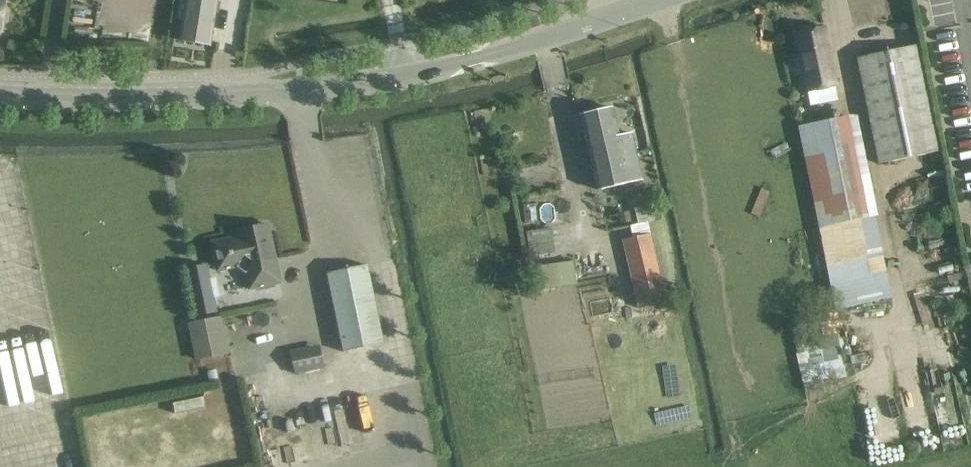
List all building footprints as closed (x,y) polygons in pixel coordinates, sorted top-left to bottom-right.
[(180,41),(210,45),(217,0),(186,0),(180,41)] [(796,33),(800,53),(808,92),(817,90),(819,104),(838,100),(835,86),(823,27),(796,33)] [(878,164),(939,152),(917,45),(856,58),(878,164)] [(580,115),(598,189),(641,179),(630,134),(618,137),(611,108),(580,115)] [(857,113),(798,123),(832,309),(890,299),(857,113)] [(535,204),(523,205),(525,224),(537,222),(535,204)] [(275,259),(270,235),(268,225),(237,231),(239,237),(212,243),(217,271),(234,268),(247,276),(250,290),(275,284),(270,260),(275,259)] [(651,235),(623,240),(637,309),(665,303),(651,235)] [(573,262),(536,267),(539,290),(576,286),(573,262)] [(207,264),(185,269),(195,317),(217,313),(215,298),(210,278),(207,264)] [(327,274),(343,352),(383,344),(367,265),(327,274)] [(196,360),(211,357),(229,354),(221,317),(188,324),(196,360)] [(795,343),(804,392),(822,388),(821,384),(824,384),(823,380),(831,378),(830,370),(844,367),(838,335),(795,343)] [(295,375),(324,369),(319,346),(290,352),(295,375)]
